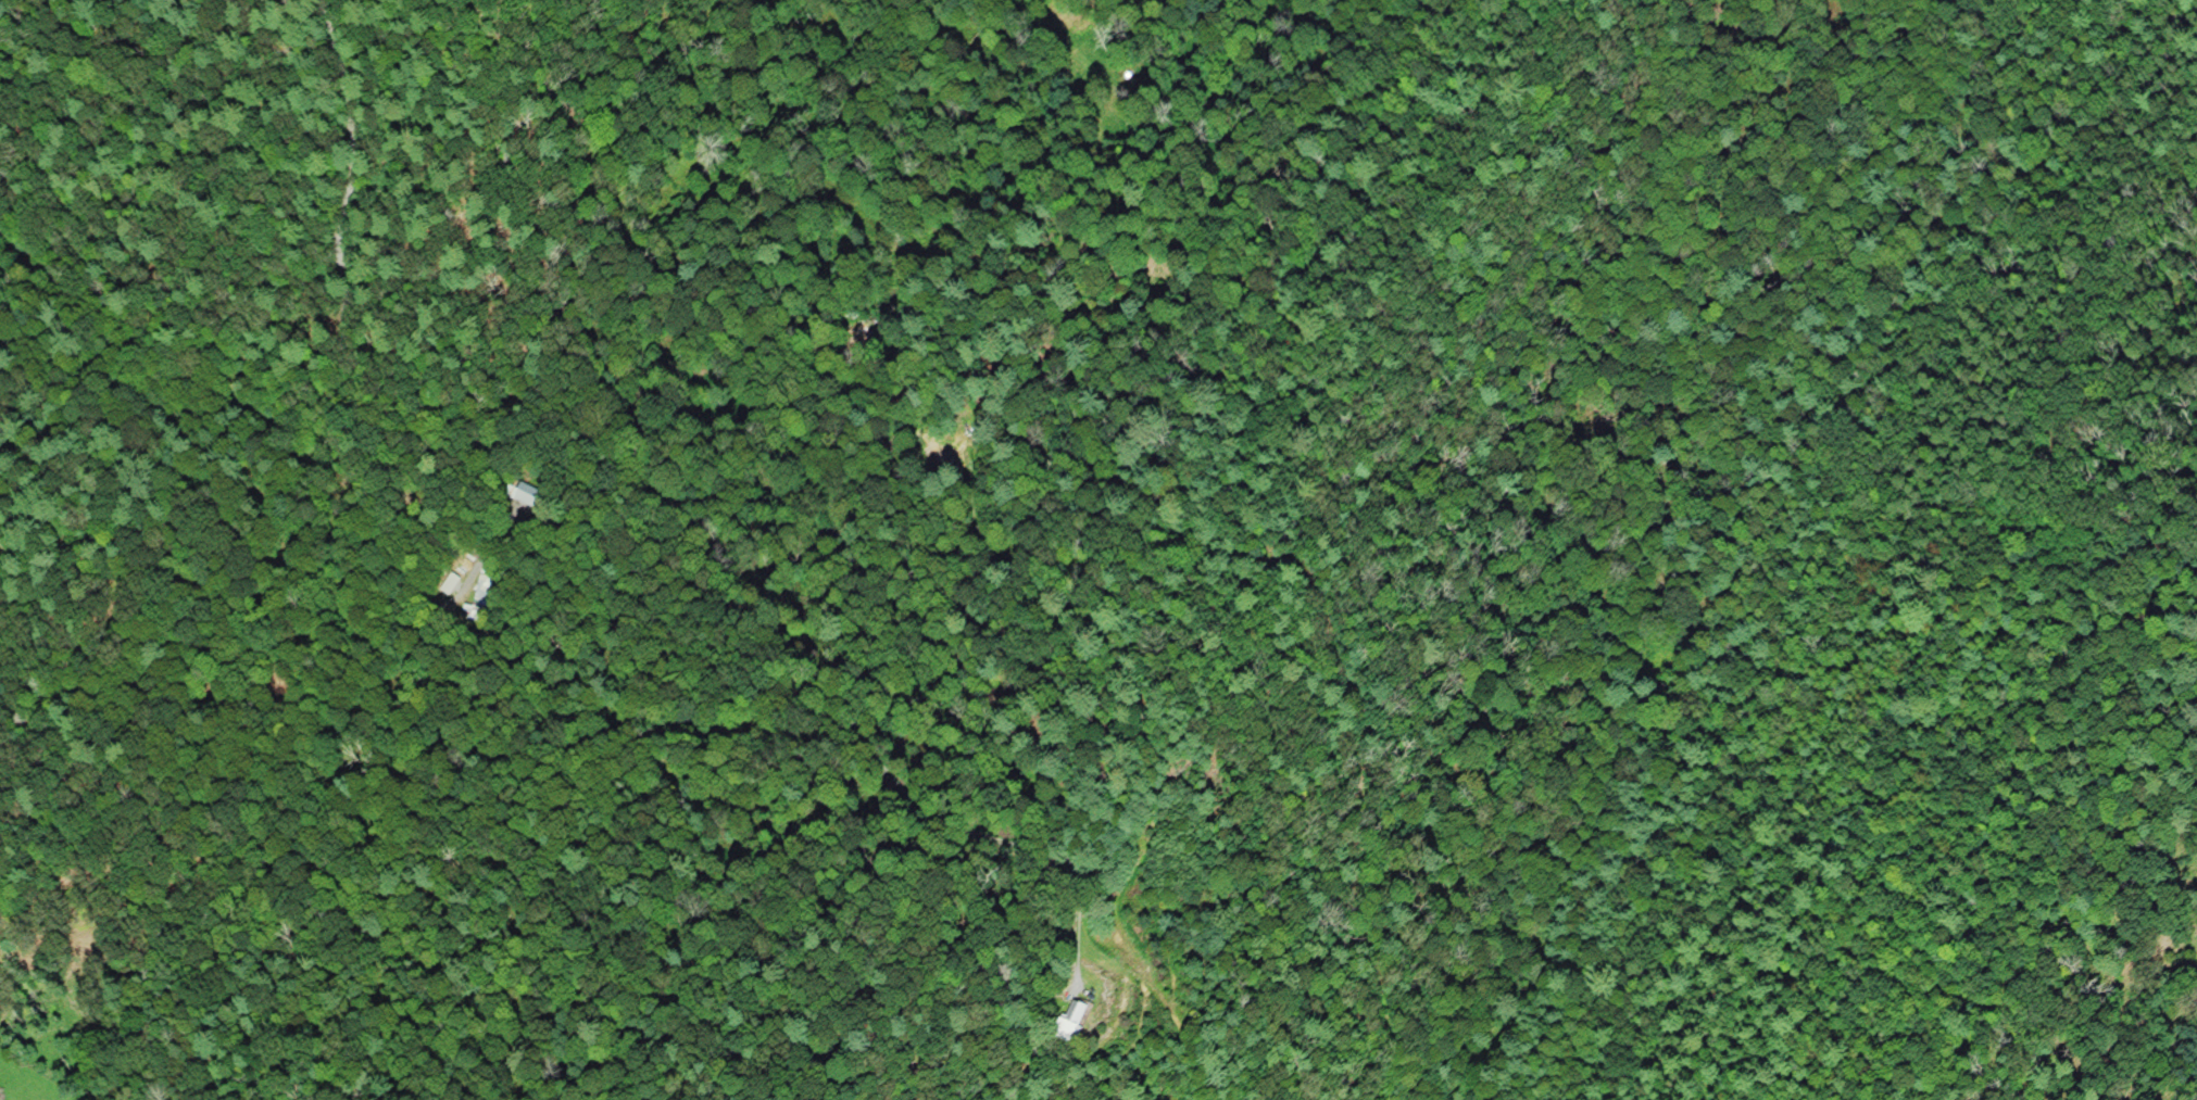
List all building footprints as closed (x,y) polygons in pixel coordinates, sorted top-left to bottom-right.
[(513,496),(522,479),(544,490),(536,507),(513,496)] [(485,564),(499,568),(484,619),(469,615),(485,564)] [(1087,1026),(1091,1028),(1081,1049),(1057,1038),(1067,1017),(1070,1019),(1079,1000),(1094,1008),(1087,1026)]
